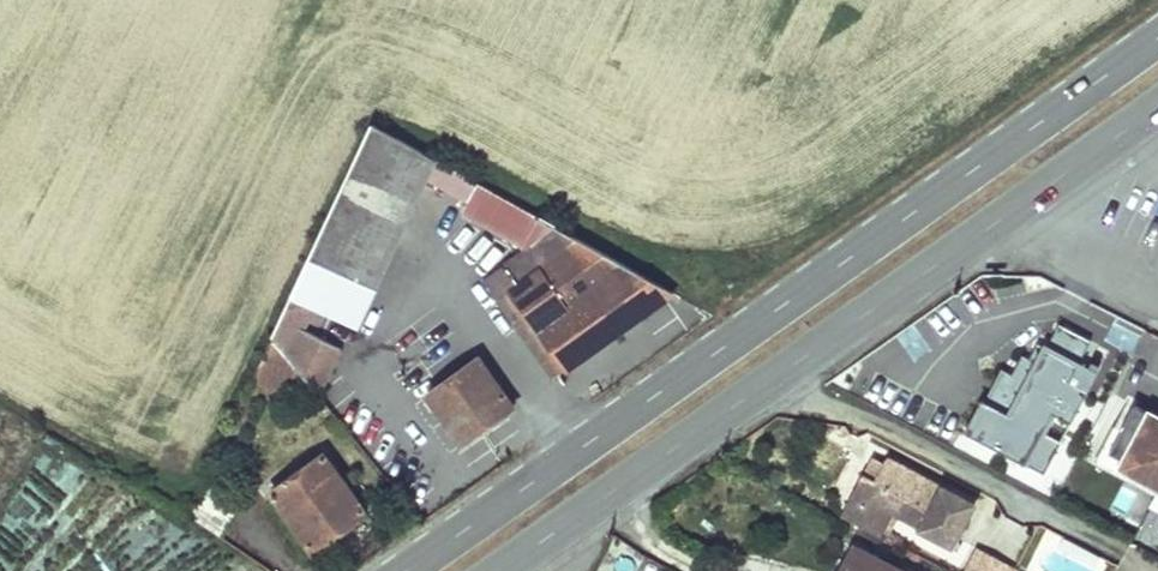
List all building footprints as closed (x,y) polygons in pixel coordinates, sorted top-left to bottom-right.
[(372,124),(272,341),(318,395),(340,350),(305,331),(309,321),(318,326),(324,312),(356,327),(428,179),(463,198),(472,181),(372,124)] [(674,292),(479,184),(461,213),(518,244),(523,251),(482,280),(552,378),(674,292)] [(1061,324),(1051,340),(1079,357),(1089,340),(1061,324)] [(478,359),(427,395),(461,445),(513,407),(478,359)] [(1130,403),(1104,450),(1157,478),(1157,417),(1130,403)] [(1104,450),(1100,458),(1157,489),(1157,478),(1104,450)] [(325,456),(271,495),(312,554),(366,516),(325,456)] [(862,477),(842,516),(881,537),(898,507),(907,511),(906,517),(923,526),(919,534),(941,545),(946,535),(956,541),(969,515),(959,510),(964,500),(886,459),(883,465),(873,483),(868,480),(862,477)] [(877,463),(868,480),(873,483),(883,465),(877,463)] [(206,480),(188,516),(219,537),(243,503),(206,480)] [(964,500),(959,510),(969,515),(974,506),(964,500)] [(956,541),(946,535),(941,545),(951,550),(956,541)] [(857,549),(845,570),(900,570),(857,549)] [(960,570),(1005,570),(1006,569),(971,550),(960,570)] [(646,557),(640,568),(645,570),(646,570),(653,561),(646,557)]
